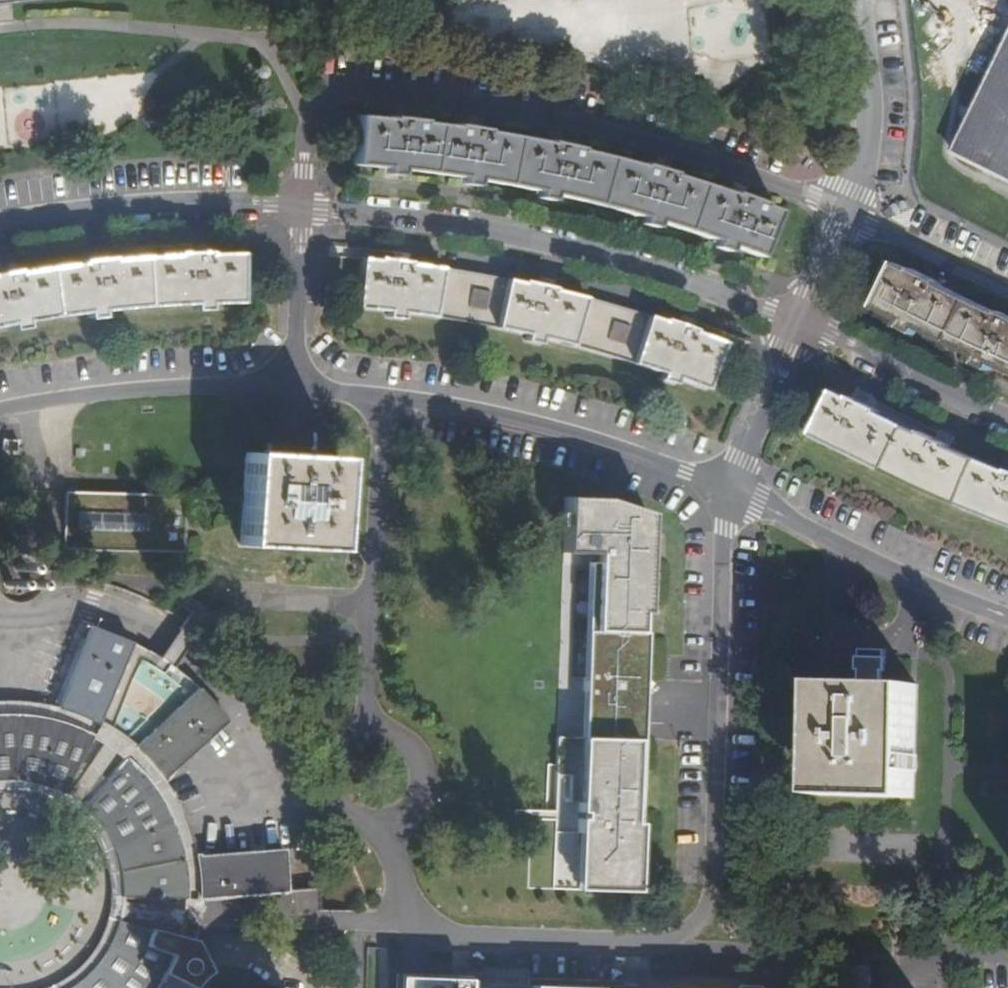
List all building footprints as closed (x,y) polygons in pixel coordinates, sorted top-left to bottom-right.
[(1007,177),(1007,40),(954,152),(1007,177)] [(767,260),(786,215),(650,168),(510,136),(368,118),(365,168),(395,171),(470,180),(502,184),(547,195),(636,215),(652,221),(725,246),(767,260)] [(212,304),(238,304),(240,255),(216,255),(187,257),(99,263),(68,266),(7,278),(0,279),(0,328),(98,312),(212,304)] [(726,342),(688,329),(552,289),(545,288),(412,264),(404,264),(365,259),(359,309),(398,313),(527,336),(653,370),(709,391),(726,342)] [(879,309),(912,325),(947,343),(988,361),(1007,369),(1007,316),(977,303),(900,264),(879,309)] [(839,392),(818,437),(879,467),(941,497),(1004,524),(1007,526),(1007,468),(965,452),(945,443),(902,423),(873,409),(839,392)] [(23,437),(7,436),(6,443),(22,445),(23,437)] [(337,458),(294,456),(244,453),(243,473),(336,475),(337,458)] [(331,552),(336,475),(243,473),(242,489),(242,499),(239,547),(331,552)] [(61,544),(75,546),(80,488),(65,487),(62,540),(61,544)] [(89,546),(94,489),(80,488),(75,546),(89,546)] [(94,489),(89,546),(182,553),(186,495),(172,494),(94,489)] [(617,508),(564,500),(558,594),(585,594),(580,805),(531,803),(520,908),(611,909),(641,887),(651,524),(617,508)] [(0,545),(0,619),(7,621),(15,622),(23,621),(30,619),(34,617),(41,613),(46,607),(51,600),(53,593),(55,585),(55,576),(53,569),(51,564),(46,557),(40,551),(32,546),(25,543),(16,542),(8,542),(0,545)] [(153,760),(162,771),(168,778),(234,716),(209,691),(181,669),(152,649),(121,633),(88,621),(85,628),(67,676),(57,706),(61,707),(65,708),(71,710),(78,712),(94,718),(110,727),(141,677),(161,689),(128,737),(141,748),(153,760)] [(922,690),(884,689),(884,677),(888,677),(889,654),(859,653),(858,675),(861,675),(860,689),(828,687),(825,798),(917,802),(922,690)] [(0,699),(0,712),(20,712),(39,714),(51,716),(64,720),(70,722),(77,724),(89,729),(100,735),(90,755),(69,797),(75,801),(81,805),(113,759),(120,748),(128,754),(134,761),(149,777),(162,795),(175,820),(185,846),(190,868),(192,891),(206,891),(205,874),(202,858),(194,830),(182,803),(168,778),(162,771),(153,760),(141,748),(128,737),(119,732),(110,727),(94,718),(78,712),(71,710),(65,708),(61,707),(57,706),(49,704),(40,702),(17,699),(0,699)] [(9,781),(22,781),(34,783),(46,786),(58,791),(69,797),(90,755),(100,735),(89,729),(77,724),(70,722),(64,720),(51,716),(39,714),(20,712),(0,712),(0,782),(9,781)] [(113,759),(81,805),(91,815),(100,827),(107,838),(113,851),(118,864),(121,878),(123,892),(123,906),(161,909),(191,911),(192,902),(192,891),(190,868),(185,846),(175,820),(162,795),(149,777),(134,761),(128,754),(120,748),(113,759)] [(206,891),(206,901),(280,897),(295,896),(295,875),(293,851),(281,852),(202,858),(205,874),(206,891)] [(295,914),(310,915),(323,916),(324,906),(323,895),(309,896),(295,896),(295,914)] [(187,986),(195,969),(201,951),(205,930),(206,919),(207,915),(207,908),(206,901),(192,902),(191,911),(161,909),(123,906),(122,912),(121,921),(161,930),(182,935),(183,935),(178,953),(170,971),(160,987),(186,987),(187,986)] [(160,987),(170,971),(178,953),(183,935),(182,935),(161,930),(121,921),(117,933),(112,944),(106,954),(99,965),(90,974),(82,982),(74,987),(160,987)] [(833,971),(826,971),(825,987),(832,987),(833,971)] [(844,972),(833,971),(832,987),(843,987),(844,972)] [(844,972),(843,987),(875,987),(876,973),(844,972)] [(468,981),(397,979),(396,987),(468,987),(468,981)]
